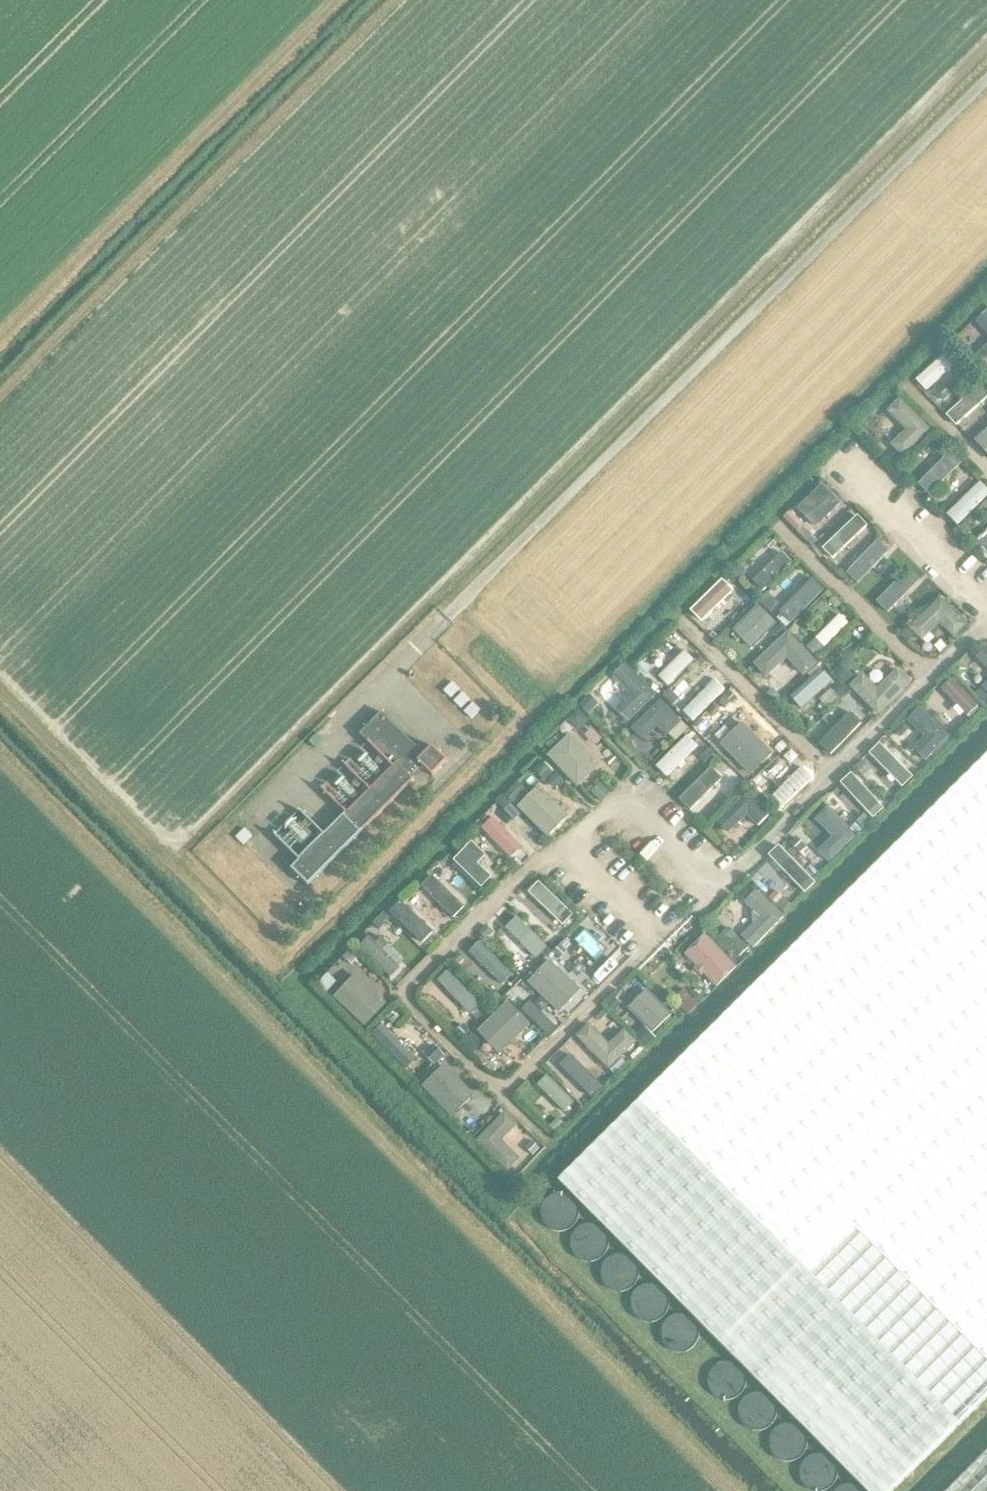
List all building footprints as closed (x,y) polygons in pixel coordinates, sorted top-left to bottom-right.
[(975,322),(986,335),(986,311),(975,322)] [(977,355),(986,366),(986,346),(977,355)] [(927,390),(955,364),(946,353),(917,379),(927,390)] [(946,416),(956,426),(986,398),(986,389),(982,384),(946,416)] [(929,432),(900,401),(887,415),(903,432),(889,447),(901,458),(929,432)] [(986,455),(986,429),(974,441),(986,455)] [(936,486),(958,464),(950,456),(928,478),(936,486)] [(822,485),(797,509),(816,528),(840,504),(822,485)] [(980,485),(953,512),(962,521),(986,496),(986,493),(980,485)] [(823,549),(832,559),(867,526),(858,516),(823,549)] [(876,545),(849,572),(858,581),(885,554),(876,545)] [(764,590),(789,564),(781,556),(755,581),(764,590)] [(880,601),(888,609),(910,587),(902,578),(880,601)] [(730,593),(722,585),(696,611),(704,619),(730,593)] [(819,595),(810,586),(783,613),(791,622),(819,595)] [(940,624),(954,638),(967,625),(940,598),(909,628),(922,642),(940,624)] [(752,650),(777,625),(758,606),(733,631),(752,650)] [(824,647),(848,624),(840,615),(816,639),(824,647)] [(832,674),(874,633),(858,617),(817,659),(832,674)] [(766,681),(785,661),(801,677),(817,661),(787,632),(752,667),(766,681)] [(986,644),(971,659),(986,672),(986,645),(986,644)] [(660,676),(669,685),(693,660),(685,652),(660,676)] [(612,679),(629,695),(615,711),(626,724),(656,697),(625,665),(612,679)] [(910,679),(895,667),(875,688),(863,675),(848,689),(876,714),(910,679)] [(790,698),(802,710),(833,682),(822,670),(790,698)] [(967,717),(978,706),(952,679),(941,690),(967,717)] [(714,680),(683,712),(693,722),(725,690),(714,680)] [(681,723),(661,702),(632,730),(642,742),(656,728),(665,738),(681,723)] [(847,712),(839,704),(813,730),(821,738),(847,712)] [(913,749),(926,761),(949,737),(919,708),(907,721),(924,738),(913,749)] [(308,886),(360,833),(424,768),(432,776),(447,761),(432,747),(424,754),(382,712),(359,735),(393,767),(292,870),(308,886)] [(720,745),(750,776),(773,754),(743,723),(720,745)] [(570,734),(547,756),(577,788),(600,766),(570,734)] [(697,746),(687,736),(656,767),(666,777),(697,746)] [(902,788),(912,778),(880,745),(870,755),(902,788)] [(799,939),(986,1137),(986,752),(799,939)] [(771,799),(781,809),(812,778),(802,768),(771,799)] [(693,804),(718,779),(710,771),(685,796),(693,804)] [(841,784),(873,819),(884,809),(851,774),(841,784)] [(569,816),(539,786),(517,808),(547,838),(569,816)] [(768,815),(747,793),(715,824),(727,835),(745,818),(756,828),(768,815)] [(855,837),(824,806),(814,821),(830,835),(813,854),(826,867),(855,837)] [(522,848),(493,818),(482,828),(510,858),(522,848)] [(768,858),(804,894),(815,884),(778,847),(768,858)] [(464,851),(455,860),(482,886),(490,877),(464,851)] [(462,909),(431,878),(423,886),(453,917),(462,909)] [(529,893),(563,925),(572,914),(538,882),(529,893)] [(784,917),(755,888),(744,900),(759,915),(739,934),(753,948),(784,917)] [(433,933),(401,901),(390,912),(422,944),(433,933)] [(536,960),(547,948),(517,917),(505,928),(536,960)] [(685,955),(717,987),(737,967),(705,935),(685,955)] [(370,937),(360,947),(391,979),(401,969),(370,937)] [(558,1181),(872,1490),(888,1490),(986,1393),(986,1137),(799,939),(660,1077),(617,1121),(558,1181)] [(512,975),(480,942),(470,952),(502,985),(512,975)] [(559,1012),(581,990),(550,960),(528,983),(559,1012)] [(448,971),(438,980),(471,1015),(481,1005),(448,971)] [(356,974),(334,998),(365,1026),(387,1003),(356,974)] [(628,1009),(652,1034),(672,1015),(647,990),(628,1009)] [(477,1032),(499,1055),(531,1025),(509,1002),(477,1032)] [(609,1042),(589,1021),(575,1036),(608,1071),(636,1041),(622,1028),(609,1042)] [(371,1034),(406,1070),(417,1059),(382,1024),(371,1034)] [(560,1065),(592,1097),(603,1087),(571,1055),(560,1065)] [(445,1065),(422,1086),(452,1118),(474,1097),(445,1065)] [(537,1085),(565,1112),(574,1103),(547,1075),(537,1085)] [(516,1127),(502,1112),(473,1141),(505,1173),(519,1159),(501,1141),(516,1127)] [(947,1490),(986,1490),(986,1451),(947,1490)]
